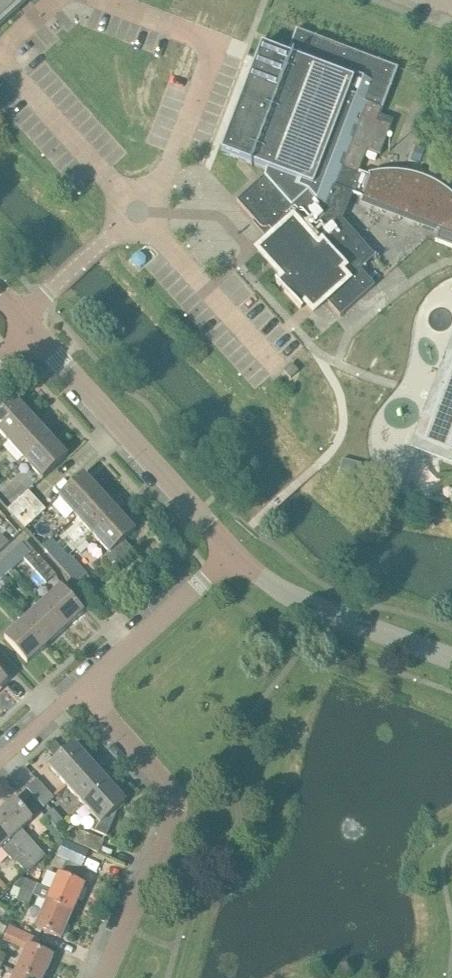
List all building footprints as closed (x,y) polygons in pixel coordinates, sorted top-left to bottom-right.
[(20,10),(17,6),(24,0),(0,0),(0,28),(20,10)] [(324,160),(358,173),(367,150),(381,154),(393,120),(380,115),(398,67),(297,29),(287,55),(262,45),(222,153),(267,170),(313,188),(324,160)] [(237,201),(255,221),(260,227),(262,229),(265,229),(267,229),(269,228),(275,235),(269,241),(258,250),(284,279),(279,283),(278,282),(277,283),(300,309),(302,308),(301,307),(305,303),(314,312),(326,301),(340,316),(345,313),(355,303),(375,285),(361,270),(376,257),(343,220),(345,217),(353,194),(363,198),(439,227),(438,229),(451,234),(451,195),(451,194),(438,185),(422,177),(409,174),(396,172),(383,173),(370,175),(370,178),(359,174),(324,160),(316,180),(313,188),(267,170),(265,176),(237,201)] [(216,168),(214,173),(217,178),(222,180),(227,177),(229,172),(226,167),(221,165),(216,168)] [(445,235),(441,251),(451,255),(451,238),(445,235)] [(409,443),(451,460),(451,329),(409,443)] [(9,442),(34,419),(16,400),(7,408),(4,404),(0,407),(0,432),(9,442)] [(50,438),(34,419),(9,442),(26,460),(50,438)] [(50,438),(26,460),(43,479),(68,457),(50,438)] [(419,487),(425,489),(430,491),(445,497),(451,478),(451,466),(430,458),(419,487)] [(84,475),(69,488),(59,497),(76,516),(101,493),(84,475)] [(29,490),(8,509),(17,519),(38,500),(29,490)] [(93,535),(118,512),(101,493),(76,516),(93,535)] [(46,510),(38,500),(17,519),(26,529),(46,510)] [(135,532),(118,512),(93,535),(110,553),(102,560),(114,573),(136,552),(135,552),(125,541),(135,532)] [(0,536),(0,553),(20,535),(6,519),(0,524),(0,533),(1,534),(0,536)] [(86,541),(77,550),(81,554),(90,546),(86,541)] [(56,542),(47,550),(60,564),(69,556),(56,542)] [(1,563),(9,572),(31,553),(23,544),(1,563)] [(70,555),(69,556),(60,564),(78,584),(88,575),(70,555)] [(9,572),(1,563),(0,565),(0,580),(9,572)] [(141,565),(132,573),(137,579),(146,571),(141,565)] [(65,629),(84,612),(62,587),(43,604),(65,629)] [(65,629),(43,604),(24,622),(46,646),(65,629)] [(46,646),(24,622),(5,639),(27,663),(46,646)] [(50,767),(63,782),(67,787),(93,764),(75,745),(50,767)] [(93,764),(67,787),(84,806),(110,783),(93,764)] [(37,779),(27,789),(44,808),(55,799),(37,779)] [(110,783),(84,806),(96,818),(91,830),(106,837),(118,812),(115,811),(126,801),(110,783)] [(0,813),(0,827),(36,866),(47,857),(22,829),(32,820),(14,800),(0,813)] [(57,830),(65,823),(54,810),(46,817),(57,830)] [(1,848),(16,865),(18,863),(27,874),(36,866),(0,827),(0,849),(1,848)] [(81,830),(76,842),(100,853),(105,841),(81,830)] [(58,855),(81,866),(88,853),(64,842),(58,855)] [(34,896),(47,902),(48,900),(73,911),(85,886),(59,875),(51,892),(26,880),(22,889),(34,894),(34,896)] [(14,886),(10,894),(18,898),(21,890),(14,886)] [(34,894),(22,889),(21,890),(18,898),(17,900),(29,905),(34,896),(34,894)] [(36,927),(43,931),(61,939),(73,911),(48,900),(47,902),(36,927)] [(0,936),(0,942),(11,947),(17,935),(3,929),(0,936)] [(35,949),(27,945),(15,972),(30,977),(44,977),(53,957),(35,949)]
